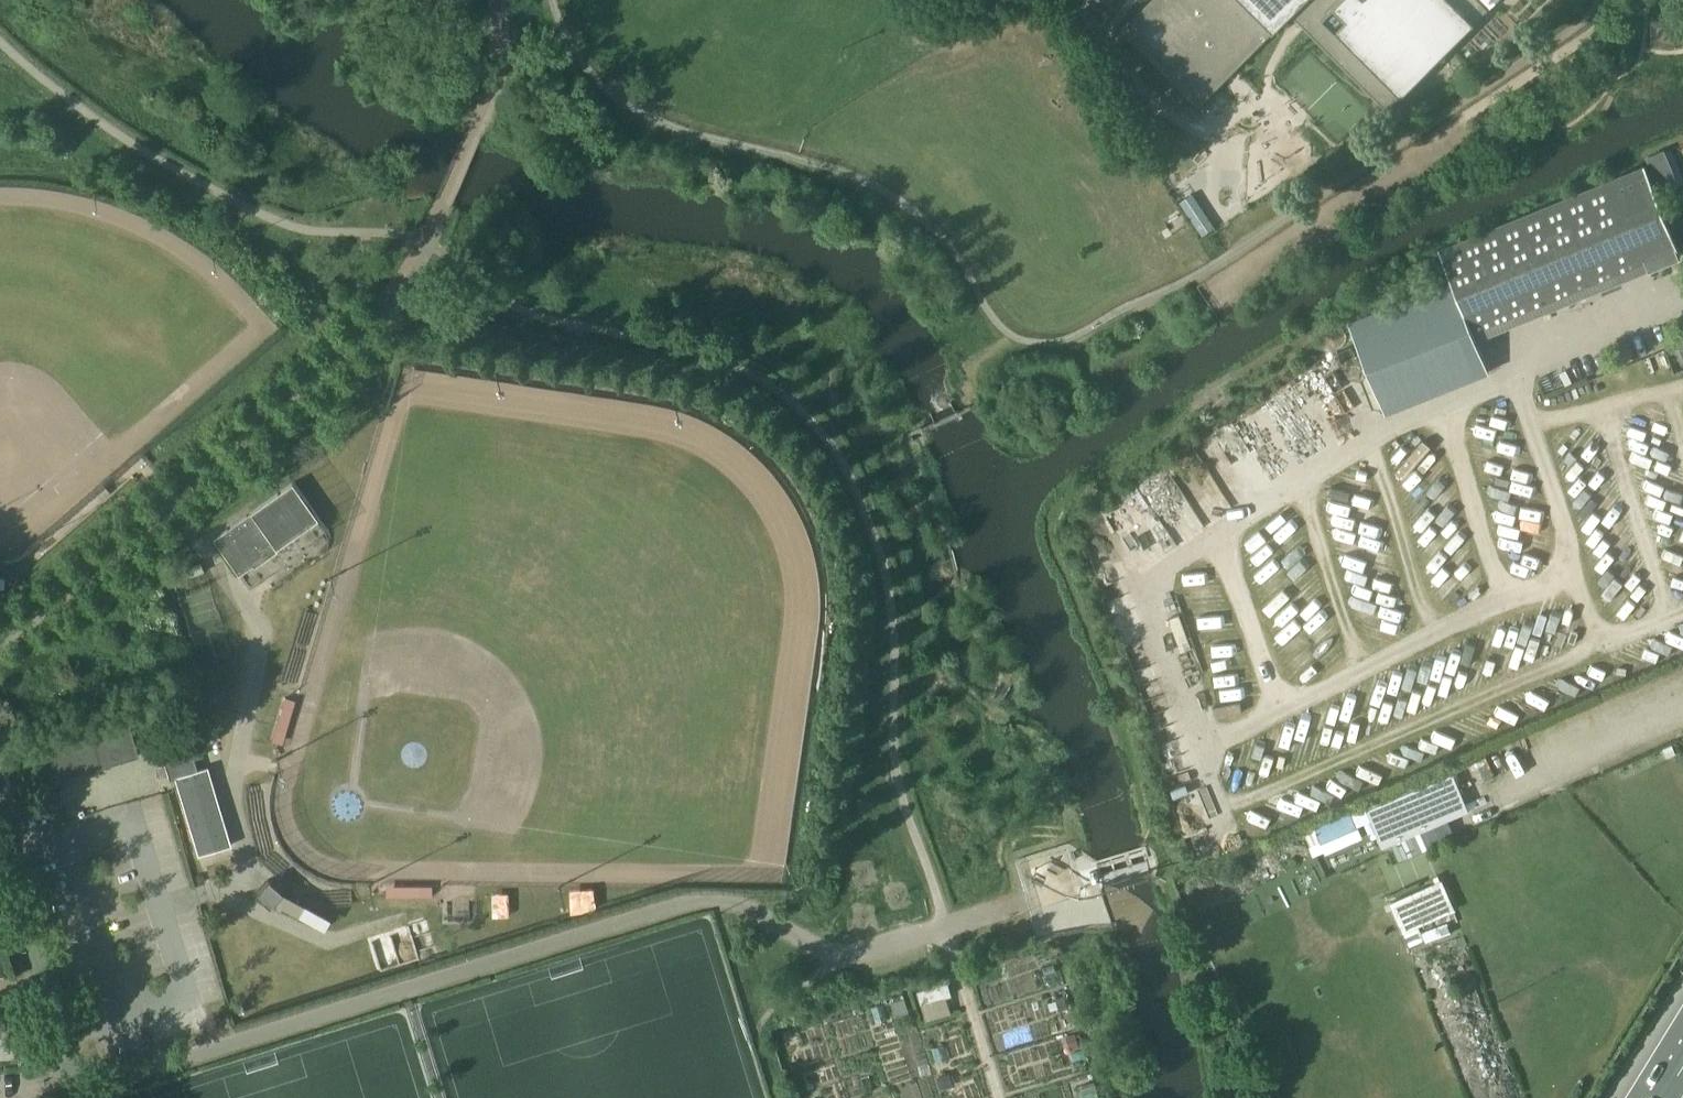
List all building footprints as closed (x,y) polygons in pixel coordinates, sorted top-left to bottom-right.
[(1123,28),(1200,105),(1292,13),(1388,109),(1497,0),(1151,0),(1123,28)] [(1490,371),(1476,338),(1682,255),(1645,164),(1440,247),(1453,280),(1350,321),(1387,413),(1490,371)] [(292,482),(250,511),(212,538),(238,574),(252,564),(254,567),(277,550),(275,548),(318,518),(292,482)] [(72,775),(138,755),(128,721),(47,745),(58,779),(72,775)] [(160,748),(170,780),(175,778),(198,854),(231,844),(207,766),(198,769),(194,758),(202,755),(193,723),(156,734),(160,748)] [(1382,846),(1466,809),(1449,770),(1366,807),(1382,846)] [(1350,808),(1313,824),(1322,842),(1358,826),(1350,808)] [(270,906),(283,891),(268,878),(260,887),(255,892),(270,906)] [(1405,931),(1453,910),(1440,880),(1391,902),(1405,931)] [(1448,921),(1423,931),(1427,941),(1452,932),(1448,921)] [(947,981),(917,990),(921,1003),(951,994),(947,981)]
